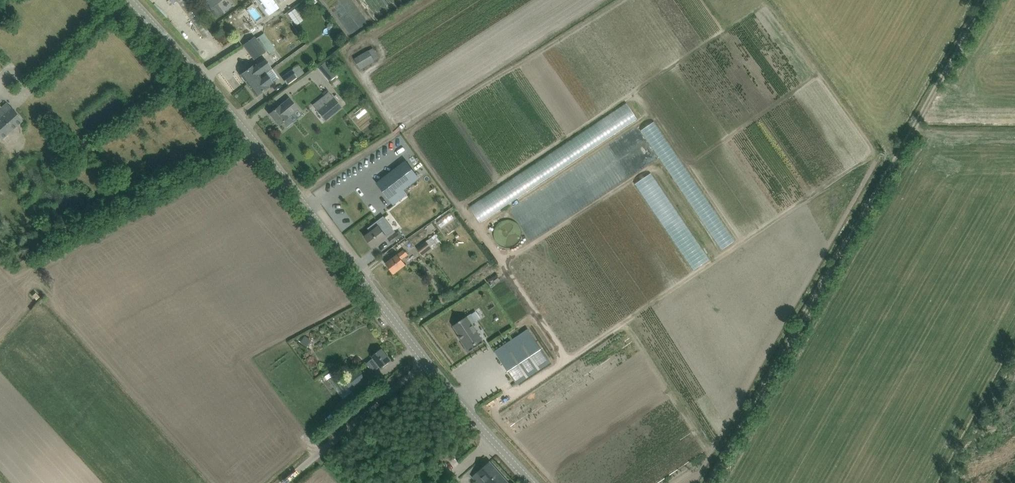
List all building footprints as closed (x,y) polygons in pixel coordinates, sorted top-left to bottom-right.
[(223,12),(216,3),(221,0),(206,0),(204,1),(216,17),(218,16),(223,12)] [(268,15),(279,8),(273,0),(257,0),(268,15)] [(296,25),(303,20),(295,8),(288,13),(296,25)] [(183,33),(193,43),(197,40),(187,29),(183,33)] [(243,44),(254,60),(266,51),(265,51),(268,49),(259,37),(256,38),(254,36),(243,44)] [(379,59),(373,49),(354,60),(360,70),(379,59)] [(240,75),(247,84),(260,75),(261,77),(265,73),(266,74),(272,69),(262,56),(256,61),(257,62),(240,75)] [(286,84),(297,77),(298,78),(304,73),(298,65),(292,70),(291,69),(282,76),(286,84)] [(333,70),(325,76),(328,81),(336,74),(333,70)] [(260,75),(247,84),(255,96),(273,83),(266,74),(265,73),(261,77),(260,75)] [(333,97),(316,110),(325,121),(341,108),(333,97)] [(277,107),(269,114),(278,125),(282,122),(287,128),(293,123),(292,122),(302,114),(297,108),(289,98),(285,101),(279,106),(277,107)] [(1,140),(15,127),(22,121),(6,103),(2,108),(0,106),(0,138),(1,140)] [(481,220),(643,125),(634,110),(472,205),(481,220)] [(656,118),(645,123),(656,145),(667,140),(656,118)] [(406,160),(376,183),(394,206),(410,194),(406,189),(420,178),(406,160)] [(671,236),(638,187),(628,194),(661,243),(671,236)] [(401,201),(389,211),(401,226),(413,217),(401,201)] [(445,228),(458,221),(455,215),(442,222),(445,228)] [(373,247),(381,241),(393,232),(383,219),(377,222),(369,228),(372,232),(365,237),(373,247)] [(521,237),(522,233),(521,230),(521,229),(520,228),(520,226),(519,225),(518,224),(517,223),(516,222),(515,221),(514,221),(513,220),(510,220),(509,220),(508,219),(507,220),(505,220),(502,221),(500,222),(499,223),(497,224),(496,225),(496,226),(495,228),(495,229),(494,230),(494,231),(494,232),(494,233),(494,235),(494,236),(494,237),(495,238),(496,241),(497,242),(499,244),(500,245),(502,246),(505,247),(507,247),(508,247),(509,247),(510,247),(513,246),(514,246),(515,245),(516,245),(517,244),(518,242),(519,241),(520,240),(520,239),(521,238),(521,237)] [(437,224),(431,228),(434,234),(441,230),(437,224)] [(388,239),(391,244),(401,237),(397,233),(388,239)] [(403,241),(394,247),(398,252),(406,245),(403,241)] [(417,249),(423,257),(433,249),(426,242),(417,249)] [(394,274),(402,268),(406,265),(402,259),(408,254),(404,249),(398,254),(386,264),(394,274)] [(505,289),(498,279),(492,283),(499,293),(505,289)] [(511,289),(507,292),(517,304),(521,301),(511,289)] [(461,339),(468,350),(483,340),(472,324),(476,321),(471,314),(467,317),(467,316),(453,325),(462,339),(461,339)] [(517,384),(550,362),(528,329),(495,351),(517,384)] [(308,348),(313,341),(306,336),(302,343),(308,348)] [(381,368),(391,360),(382,348),(372,356),(373,358),(366,363),(373,372),(380,367),(381,368)] [(359,370),(349,378),(358,390),(368,382),(359,370)] [(339,373),(329,380),(343,399),(353,392),(339,373)] [(490,461),(472,477),(478,482),(509,482),(490,461)]
